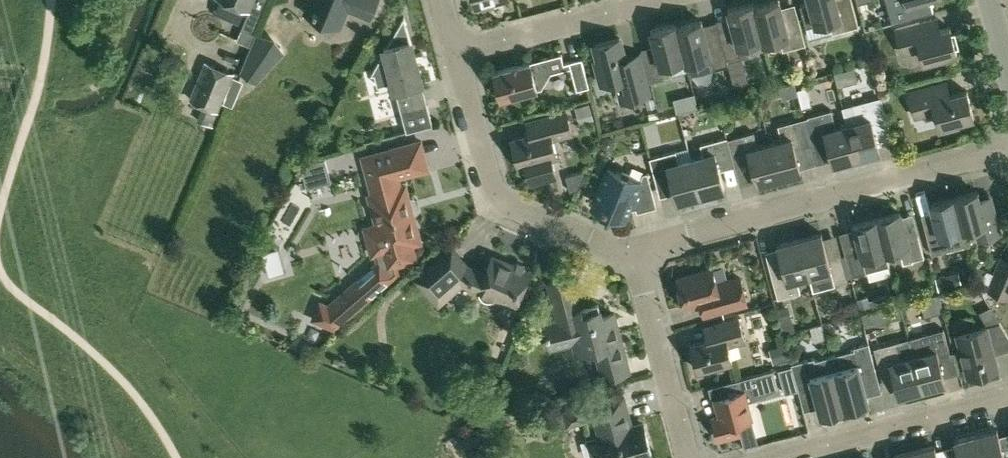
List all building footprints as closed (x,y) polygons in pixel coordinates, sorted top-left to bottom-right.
[(249,9),(241,28),(253,32),(261,14),(250,9),(253,0),(228,0),(249,9)] [(305,11),(306,12),(309,5),(342,19),(339,26),(340,26),(348,7),(370,17),(377,0),(309,0),(305,11)] [(762,38),(763,41),(780,37),(783,49),(806,43),(799,17),(785,21),(780,0),(772,0),(755,5),(754,5),(763,37),(762,38)] [(809,1),(803,3),(801,7),(806,24),(809,25),(830,20),(833,32),(859,25),(852,0),(848,0),(837,3),(837,0),(809,0),(809,1)] [(930,0),(906,0),(910,16),(933,10),(930,0)] [(754,5),(755,5),(754,1),(728,8),(734,30),(720,34),(721,38),(727,60),(750,54),(746,42),(762,38),(763,37),(754,5)] [(396,89),(422,82),(404,15),(387,44),(384,45),(385,48),(371,73),(374,72),(378,84),(394,80),(396,89)] [(937,16),(895,27),(902,53),(920,48),(923,60),(956,51),(950,26),(940,29),(937,16)] [(727,60),(721,38),(708,42),(702,19),(677,25),(685,58),(689,74),(728,64),(727,60)] [(677,25),(676,22),(651,28),(657,51),(643,55),(650,81),(672,75),(669,62),(685,58),(677,25)] [(241,28),(237,37),(249,42),(253,32),(241,28)] [(258,34),(243,71),(257,80),(284,51),(282,46),(279,48),(263,38),(263,34),(258,34)] [(620,37),(594,43),(599,60),(595,61),(601,83),(616,79),(622,100),(649,93),(639,53),(625,57),(620,37)] [(547,77),(546,73),(547,73),(549,69),(546,56),(494,70),(501,98),(541,87),(547,77)] [(582,57),(569,60),(577,88),(589,85),(582,57)] [(219,109),(235,71),(206,59),(190,97),(219,109)] [(947,80),(908,90),(915,115),(935,110),(940,126),(959,121),(958,119),(974,115),(967,89),(950,94),(947,80)] [(882,91),(885,101),(894,99),(892,88),(882,91)] [(843,105),(848,123),(856,156),(879,149),(873,123),(884,120),(878,96),(843,105)] [(590,106),(589,101),(575,105),(577,112),(580,121),(594,118),(590,106)] [(402,110),(402,113),(407,130),(433,123),(431,115),(428,103),(402,110)] [(856,156),(848,123),(836,126),(831,108),(808,115),(815,139),(826,136),(833,162),(856,156)] [(556,172),(551,155),(557,153),(552,137),(572,132),(566,111),(534,119),(537,132),(512,138),(519,164),(527,162),(531,179),(556,172)] [(800,173),(799,171),(801,170),(795,146),(807,142),(801,118),(779,124),(783,138),(770,141),(779,176),(788,174),(788,176),(791,178),(798,176),(800,173)] [(779,176),(770,141),(758,145),(754,130),(732,136),(739,161),(750,157),(757,182),(759,181),(760,184),(762,185),(770,183),(771,181),(770,178),(779,176)] [(691,158),(701,193),(724,187),(718,161),(733,157),(727,136),(700,143),(703,154),(691,158)] [(379,261),(327,306),(321,303),(314,321),(332,329),(371,295),(398,271),(395,263),(416,258),(411,243),(420,240),(413,213),(418,208),(415,198),(408,196),(405,184),(400,186),(397,176),(424,168),(417,141),(363,156),(373,193),(369,194),(377,222),(369,224),(379,261)] [(701,193),(691,158),(679,161),(676,149),(650,156),(655,178),(670,174),(677,199),(701,193)] [(326,156),(310,160),(303,172),(305,179),(300,180),(302,187),(332,179),(326,156)] [(609,166),(594,201),(606,205),(604,210),(624,218),(630,204),(635,203),(637,210),(656,205),(647,171),(643,172),(640,179),(609,166)] [(566,175),(570,190),(580,187),(584,177),(583,170),(566,175)] [(954,196),(963,229),(975,225),(978,238),(1001,232),(991,195),(979,198),(977,190),(954,196)] [(967,244),(963,229),(954,196),(931,202),(938,228),(926,231),(932,253),(967,244)] [(913,259),(913,258),(924,255),(918,233),(907,236),(900,211),(877,217),(886,251),(900,248),(903,262),(913,259)] [(889,263),(886,251),(877,217),(853,223),(860,249),(849,252),(855,274),(867,271),(866,269),(889,263)] [(813,288),(826,284),(848,278),(841,254),(828,257),(822,232),(800,237),(809,274),(813,288)] [(796,277),(809,274),(800,237),(777,243),(784,269),(772,273),(778,297),(800,291),(796,277)] [(452,247),(422,274),(439,295),(457,279),(479,288),(480,292),(482,295),(485,297),(489,298),(493,297),(496,295),(515,304),(529,270),(525,269),(524,264),(517,262),(513,264),(493,255),(486,272),(466,264),(452,247)] [(977,281),(985,296),(989,288),(1007,296),(1007,264),(1000,260),(995,272),(987,269),(977,281)] [(712,267),(678,277),(685,304),(700,300),(704,314),(747,302),(740,276),(716,283),(712,267)] [(938,290),(951,287),(947,273),(935,277),(936,283),(938,290)] [(598,302),(580,307),(572,275),(548,281),(558,320),(545,323),(551,347),(573,341),(576,352),(595,347),(603,377),(629,370),(614,312),(602,315),(598,302)] [(866,294),(857,297),(861,312),(870,310),(866,294)] [(851,315),(861,312),(857,298),(848,301),(851,315)] [(777,311),(779,321),(792,317),(791,314),(788,304),(776,307),(777,311)] [(865,324),(873,322),(870,310),(862,312),(865,324)] [(708,338),(691,343),(698,369),(733,359),(728,344),(745,339),(738,315),(704,325),(708,338)] [(957,332),(969,374),(997,367),(992,346),(999,344),(1001,350),(1007,348),(1007,334),(1000,321),(957,332)] [(909,337),(910,340),(922,387),(945,381),(938,355),(950,352),(944,327),(909,337)] [(910,340),(898,343),(897,340),(874,346),(881,370),(892,367),(899,393),(922,387),(910,340)] [(778,361),(788,359),(790,358),(787,349),(785,342),(769,347),(773,363),(776,362),(778,361)] [(831,354),(845,408),(869,401),(861,373),(876,369),(869,342),(854,346),(854,348),(831,354)] [(821,414),(845,408),(831,354),(815,358),(814,356),(791,362),(799,389),(813,386),(821,414)] [(747,400),(756,398),(778,388),(773,369),(730,380),(733,392),(715,397),(720,414),(713,416),(719,438),(740,432),(737,420),(752,417),(747,400)] [(652,453),(644,422),(631,425),(623,394),(592,403),(600,434),(598,434),(603,453),(590,456),(591,457),(632,457),(652,453)] [(559,426),(584,420),(580,402),(554,409),(559,426)] [(997,427),(976,433),(983,457),(1005,457),(997,427)] [(976,433),(955,439),(960,457),(983,457),(976,433)] [(935,444),(933,444),(932,440),(918,443),(919,448),(914,449),(916,457),(939,457),(935,444)] [(914,449),(893,455),(894,457),(916,457),(914,449)]
